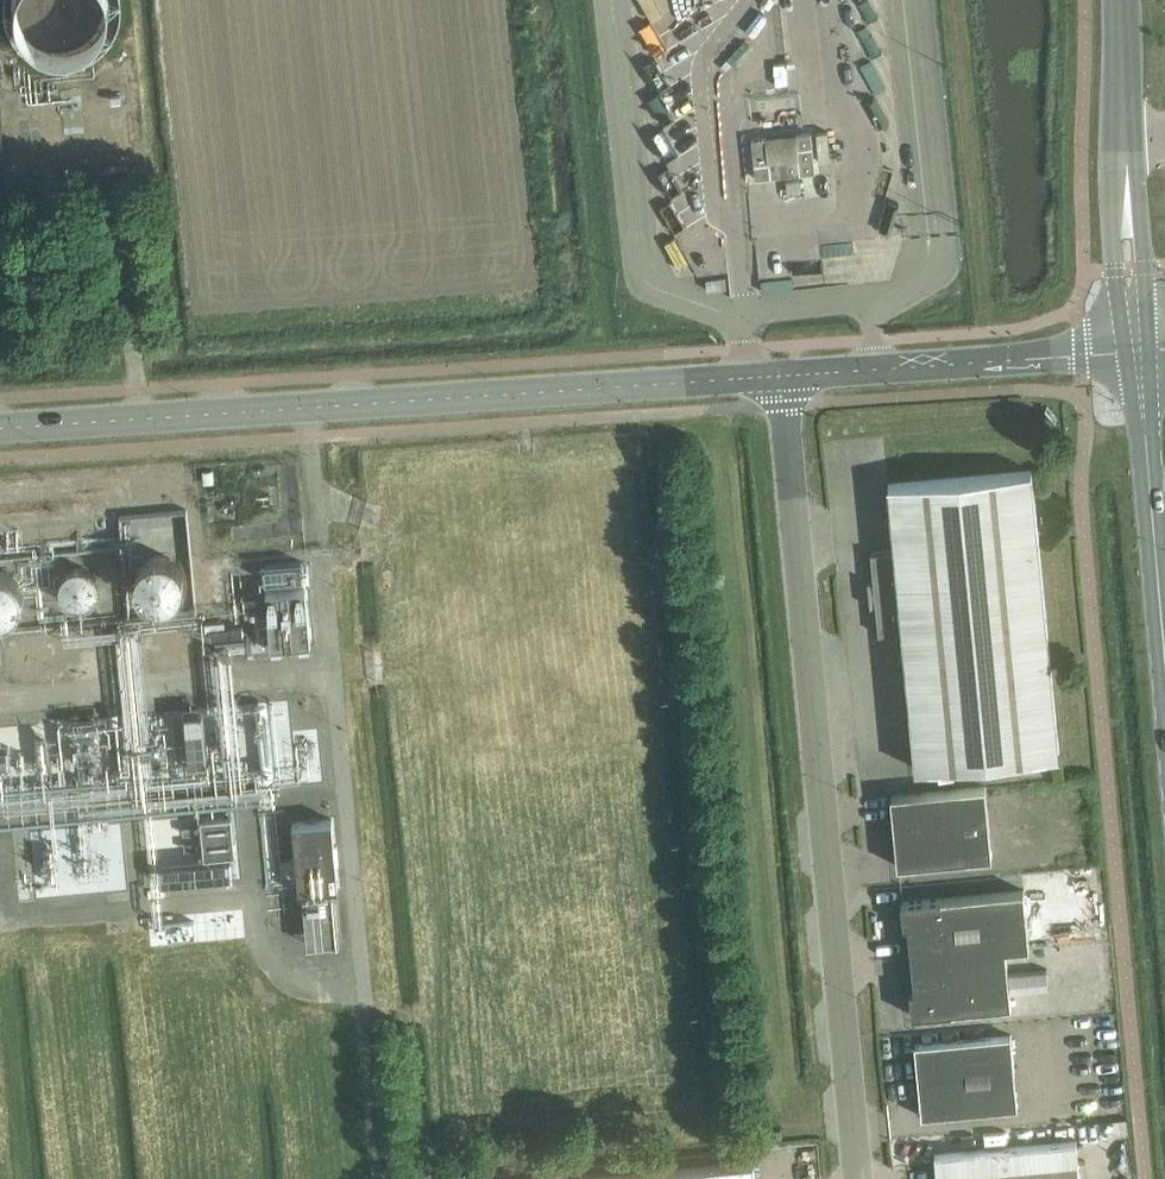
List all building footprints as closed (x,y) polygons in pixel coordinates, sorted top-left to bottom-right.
[(109,0),(28,0),(29,6),(31,13),(35,22),(40,28),(46,33),(52,36),(57,38),(67,40),(75,39),(82,38),(91,33),(97,28),(102,21),(106,15),(108,7),(109,0)] [(799,157),(770,161),(767,137),(752,138),(756,177),(816,171),(811,132),(796,133),(799,157)] [(1060,755),(1032,469),(888,483),(895,554),(872,557),(879,629),(902,627),(916,768),(1060,755)] [(187,577),(187,576),(186,569),(181,563),(175,559),(168,558),(162,559),(156,562),(151,569),(150,576),(151,581),(154,588),(161,593),(168,595),(176,593),(181,590),(185,584),(187,577)] [(27,581),(25,573),(21,567),(16,564),(12,562),(8,562),(1,564),(0,564),(0,597),(6,599),(14,599),(20,595),(23,593),(25,588),(27,581)] [(100,581),(99,574),(97,570),(94,567),(90,564),(87,563),(80,562),(73,564),(67,569),(64,575),(63,581),(65,589),(69,595),(73,597),(76,599),(84,599),(90,597),(96,593),(99,588),(100,581)] [(312,653),(304,582),(266,586),(274,657),(312,653)] [(987,786),(962,788),(891,795),(898,866),(922,863),(993,857),(987,786)] [(234,855),(229,814),(198,817),(203,858),(234,855)] [(332,820),(292,823),(298,891),(338,887),(332,820)] [(912,1015),(936,1012),(1012,1005),(1006,949),(1030,947),(1025,889),(901,901),(904,925),(908,925),(915,990),(910,990),(912,1015)] [(1011,1034),(939,1041),(915,1043),(922,1116),(1018,1107),(1011,1034)] [(1009,1178),(1081,1178),(1077,1139),(1006,1146),(1009,1178)] [(1006,1146),(935,1153),(937,1178),(1009,1178),(1006,1146)] [(566,1178),(756,1178),(754,1161),(566,1178)]
